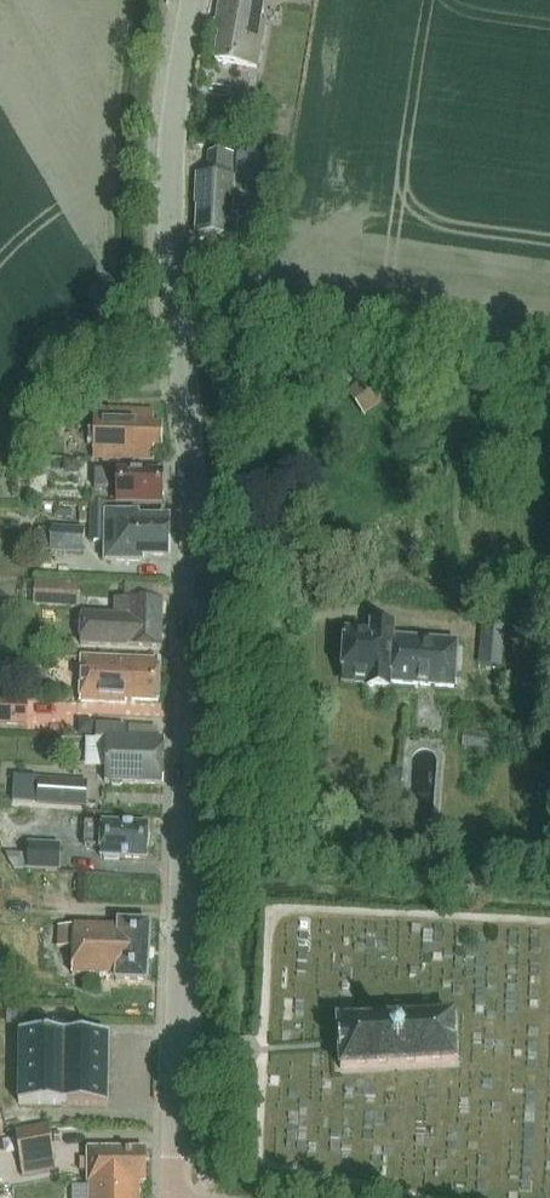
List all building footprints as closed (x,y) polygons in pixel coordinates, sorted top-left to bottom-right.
[(216,60),(258,67),(265,23),(259,22),(263,0),(221,0),(218,21),(215,22),(214,27),(216,29),(216,32),(221,33),(216,60)] [(197,175),(196,206),(198,206),(195,235),(236,237),(237,214),(231,213),(233,177),(231,177),(233,155),(208,154),(208,175),(197,175)] [(366,420),(398,396),(378,370),(346,394),(366,420)] [(163,449),(163,426),(154,425),(154,411),(95,410),(94,459),(154,461),(154,448),(163,449)] [(162,504),(162,471),(118,471),(95,471),(95,489),(118,489),(118,504),(162,504)] [(167,557),(168,519),(140,518),(140,512),(106,512),(106,504),(93,504),(92,541),(105,541),(105,562),(145,562),(145,557),(167,557)] [(54,521),(52,551),(82,552),(83,532),(82,532),(83,525),(74,524),(74,523),(65,523),(65,522),(54,521)] [(34,583),(33,608),(79,609),(80,584),(34,583)] [(161,649),(162,601),(116,599),(115,616),(82,615),(81,645),(161,649)] [(502,668),(505,622),(482,620),(479,666),(502,668)] [(454,689),(457,643),(393,637),(394,626),(373,624),(372,634),(346,632),(342,681),(367,683),(367,687),(388,689),(389,683),(454,689)] [(159,702),(160,662),(82,659),(81,702),(126,704),(126,700),(159,702)] [(27,727),(28,699),(0,698),(0,726),(27,727)] [(79,721),(79,736),(94,737),(95,721),(79,721)] [(96,729),(96,739),(107,739),(126,739),(126,730),(96,729)] [(106,769),(105,782),(162,784),(164,741),(126,739),(107,739),(107,741),(106,758),(106,769)] [(402,771),(390,770),(389,788),(401,789),(402,771)] [(38,781),(37,803),(86,806),(88,782),(39,779),(38,781)] [(147,860),(149,826),(102,824),(86,823),(85,847),(101,848),(100,857),(147,860)] [(60,844),(28,842),(27,856),(27,869),(59,871),(60,844)] [(6,855),(6,856),(13,869),(27,869),(27,856),(6,855)] [(148,982),(150,924),(119,923),(119,927),(75,926),(75,928),(59,927),(58,947),(74,948),(73,974),(117,976),(116,981),(148,982)] [(340,1070),(456,1063),(453,1016),(403,1019),(402,1005),(389,1006),(390,1020),(337,1022),(340,1070)] [(108,1106),(108,1081),(109,1035),(71,1034),(71,1023),(49,1023),(49,1018),(22,1017),(22,1033),(21,1033),(19,1104),(108,1106)] [(48,1128),(17,1133),(23,1170),(52,1165),(54,1164),(48,1128)] [(146,1184),(146,1149),(88,1150),(89,1185),(92,1185),(93,1197),(139,1197),(139,1184),(146,1184)]
